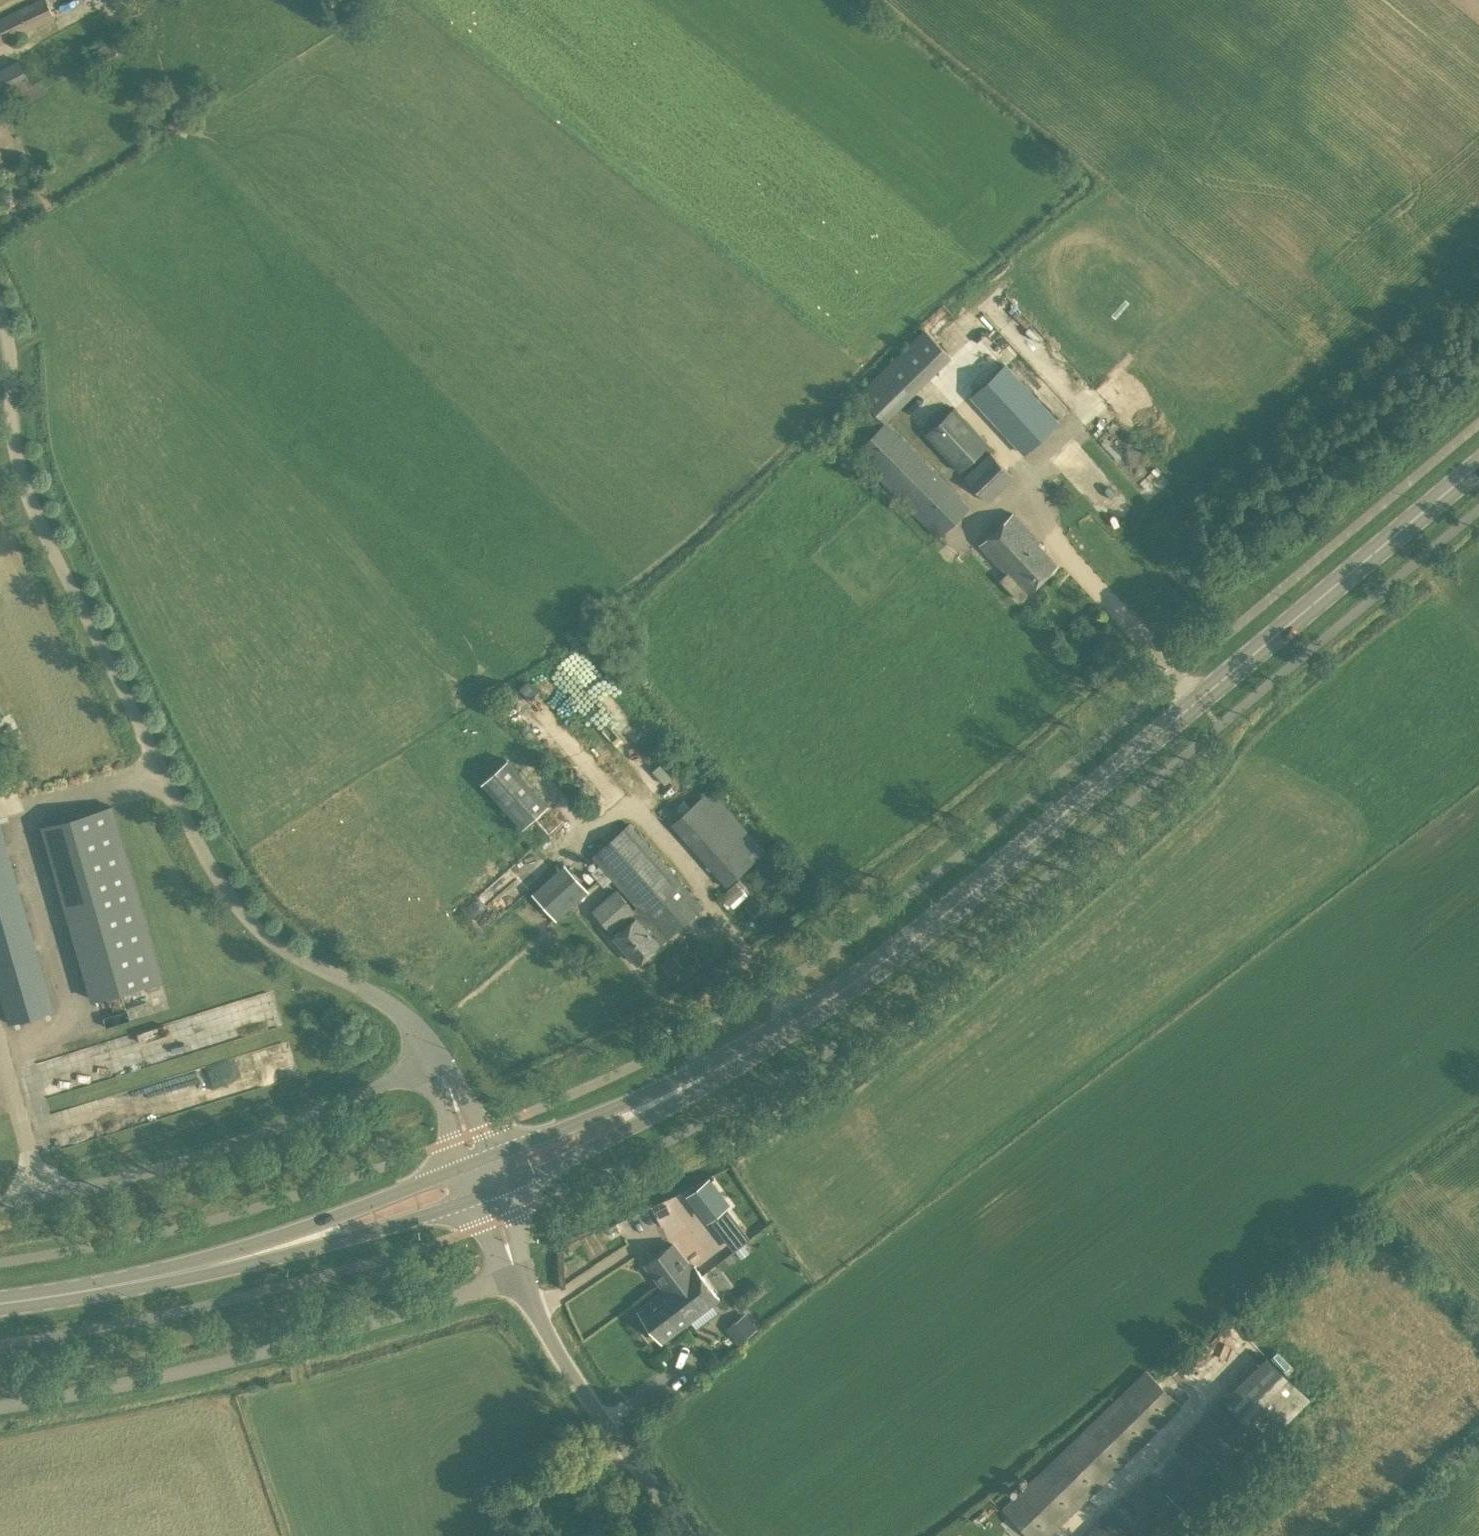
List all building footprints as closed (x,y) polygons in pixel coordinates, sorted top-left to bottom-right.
[(54,17),(45,0),(37,0),(0,18),(0,43),(54,17)] [(119,40),(93,53),(99,64),(125,51),(119,40)] [(20,91),(26,102),(47,90),(42,80),(33,84),(19,58),(0,68),(0,102),(20,91)] [(950,356),(924,329),(911,341),(937,369),(950,356)] [(969,397),(1023,455),(1061,421),(1006,362),(969,397)] [(955,405),(924,434),(959,472),(990,443),(955,405)] [(885,422),(854,452),(858,457),(938,538),(939,538),(971,506),(887,420),(885,422)] [(964,477),(989,502),(1014,477),(989,452),(964,477)] [(1019,600),(1059,563),(1039,542),(1042,542),(1012,510),(977,544),(1004,574),(999,579),(1019,600)] [(480,783),(522,829),(549,805),(507,758),(480,783)] [(670,824),(725,886),(766,850),(710,788),(670,824)] [(112,806),(43,826),(92,999),(162,979),(112,806)] [(55,1009),(0,816),(0,1000),(7,1023),(55,1009)] [(594,856),(639,906),(636,910),(617,889),(593,911),(616,936),(640,964),(704,906),(630,824),(594,856)] [(587,890),(563,863),(534,890),(558,917),(587,890)] [(735,882),(728,888),(720,895),(729,905),(737,898),(744,892),(735,882)] [(749,902),(758,912),(764,906),(756,896),(749,902)] [(320,1027),(316,1021),(310,1025),(315,1031),(320,1027)] [(710,1219),(725,1207),(729,1204),(710,1179),(690,1194),(709,1219),(710,1219)] [(669,1209),(666,1202),(655,1207),(658,1214),(669,1209)] [(739,1226),(725,1207),(710,1219),(724,1237),(739,1226)] [(645,1264),(662,1288),(691,1266),(673,1242),(645,1264)] [(736,1253),(741,1260),(748,1254),(743,1248),(736,1253)] [(725,1259),(717,1265),(722,1271),(730,1265),(725,1259)] [(694,1264),(691,1266),(662,1288),(636,1308),(662,1342),(720,1298),(694,1264)] [(736,1342),(747,1334),(736,1320),(725,1329),(736,1342)] [(1182,1508),(1192,1518),(1267,1442),(1291,1419),(1310,1400),(1308,1398),(1265,1355),(1223,1397),(1173,1447),(1182,1456),(1158,1480),(1149,1471),(1141,1479),(1084,1535),(1154,1535),(1182,1508)] [(1028,1535),(1048,1535),(1182,1406),(1176,1400),(1186,1391),(1163,1366),(1153,1375),(1146,1367),(1001,1509),(1028,1535)]
